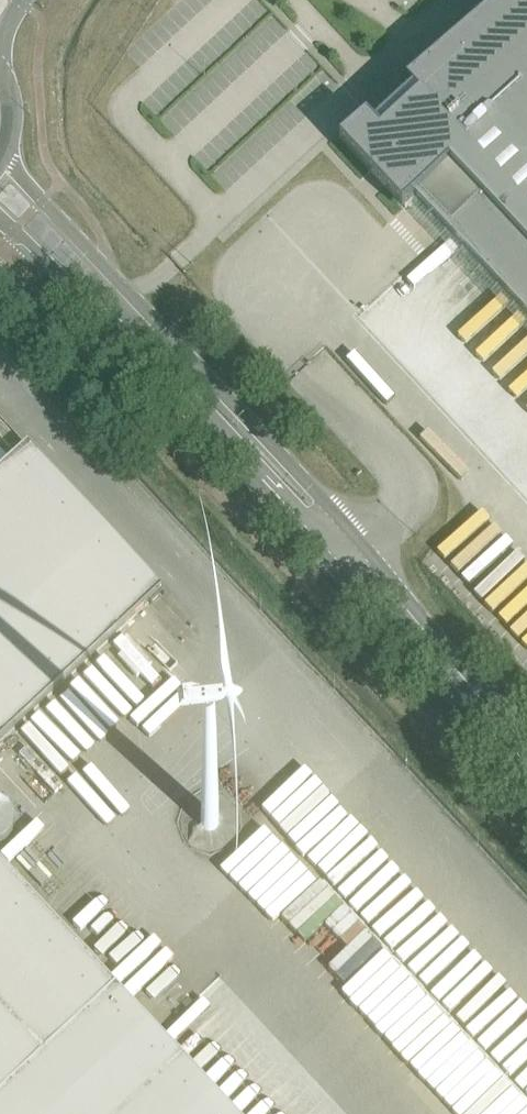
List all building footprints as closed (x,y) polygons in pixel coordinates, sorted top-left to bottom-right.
[(339,144),(402,212),(414,200),(526,322),(526,0),(506,0),(406,87),(412,93),(392,112),(392,111),(391,111),(390,110),(389,110),(388,110),(387,110),(386,110),(385,110),(384,110),(383,111),(382,111),(382,112),(381,112),(381,113),(381,114),(380,115),(380,116),(380,117),(380,118),(380,119),(381,119),(381,120),(381,121),(382,121),(373,129),(366,121),(339,144)] [(28,446),(0,472),(0,742),(162,591),(28,446)] [(115,995),(0,870),(0,1102),(115,995)] [(0,1102),(0,1113),(226,1113),(115,995),(0,1102)]
